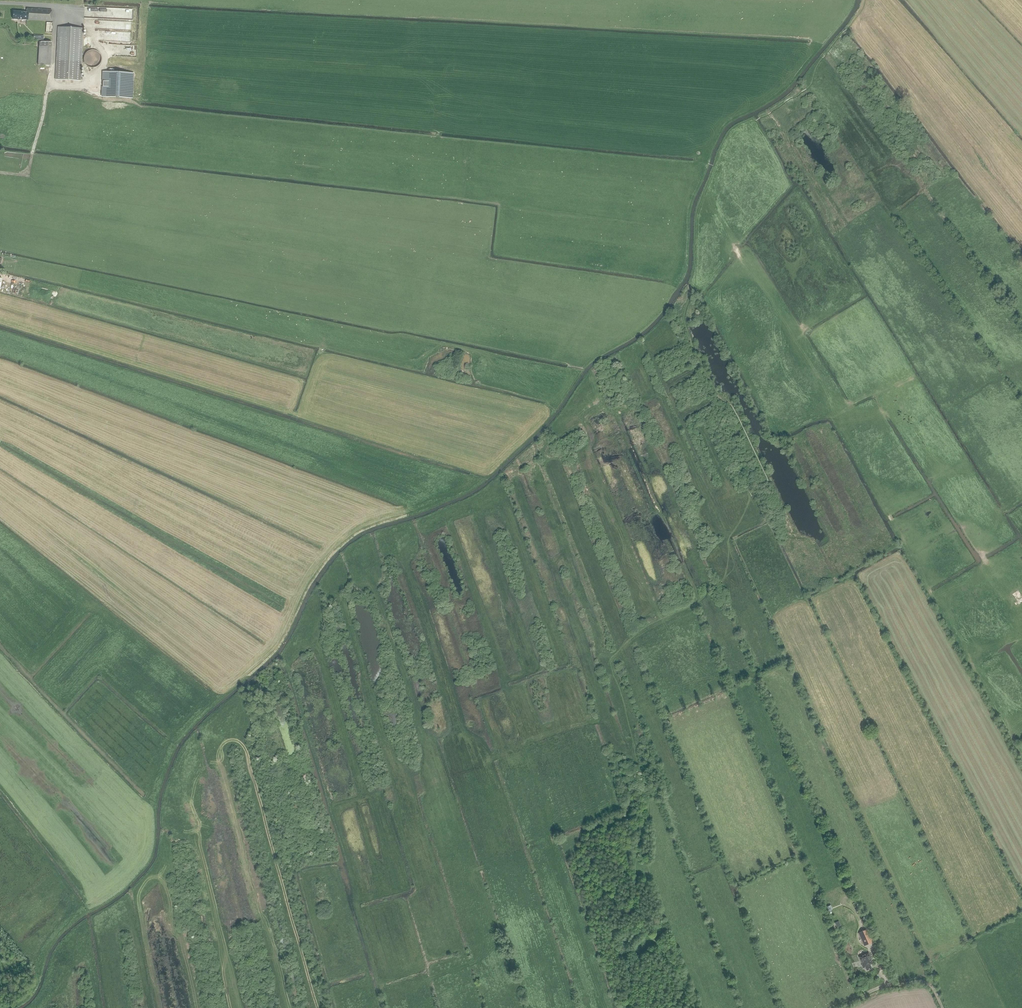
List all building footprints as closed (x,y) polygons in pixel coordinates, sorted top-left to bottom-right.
[(26,19),(51,21),(52,10),(27,8),(26,13),(23,13),(23,12),(13,11),(13,19),(22,20),(23,17),(26,18),(26,19)] [(123,9),(123,19),(133,19),(133,9),(123,9)] [(81,81),(81,63),(83,28),(58,27),(56,61),(55,79),(81,81)] [(52,41),(39,41),(38,64),(51,65),(52,41)] [(95,67),(96,67),(97,66),(99,65),(100,64),(100,63),(101,62),(101,61),(101,59),(101,58),(101,57),(101,55),(100,54),(99,53),(98,52),(97,51),(96,51),(95,50),(93,50),(92,50),(90,50),(88,51),(87,52),(86,53),(85,54),(84,55),(84,56),(84,58),(84,59),(84,60),(84,62),(85,63),(85,64),(86,65),(87,66),(88,67),(90,67),(91,68),(92,68),(94,68),(95,67)] [(104,72),(102,97),(132,98),(133,73),(104,72)] [(858,933),(864,946),(873,942),(868,929),(858,933)] [(865,955),(859,957),(862,965),(863,968),(865,967),(866,970),(871,968),(870,965),(872,964),(871,960),(871,959),(868,953),(865,954),(865,955)]
